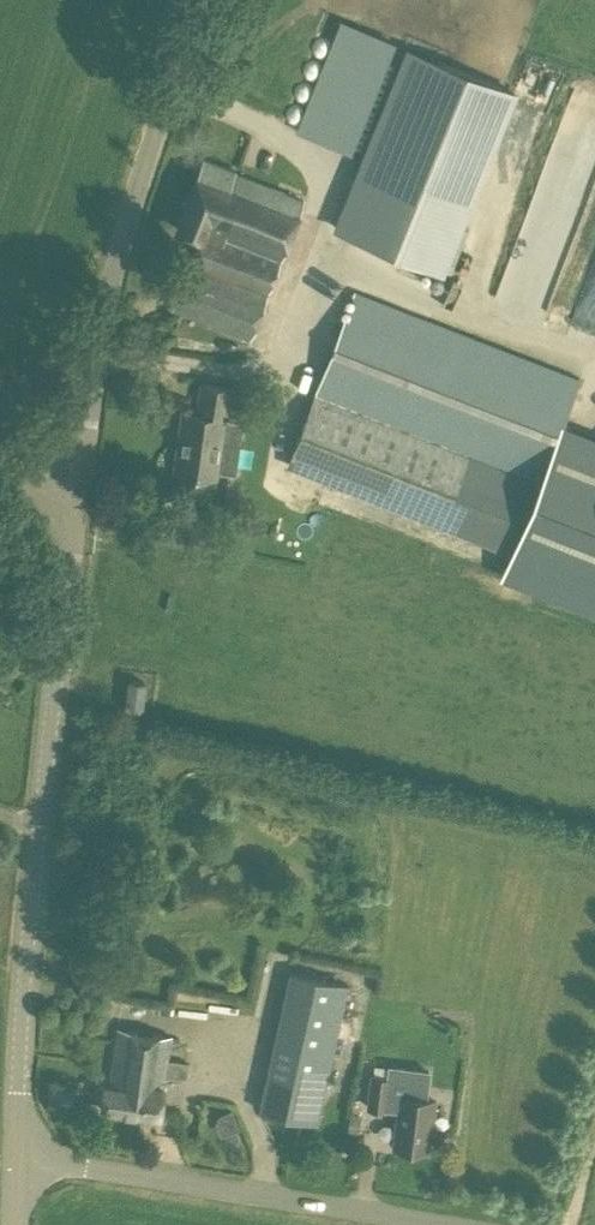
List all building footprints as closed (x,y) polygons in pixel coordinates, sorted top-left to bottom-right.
[(305,131),(354,151),(397,45),(347,25),(305,131)] [(441,270),(512,92),(405,49),(334,227),(441,270)] [(533,214),(506,288),(527,296),(540,261),(570,272),(594,204),(594,161),(564,150),(539,217),(533,214)] [(248,340),(304,199),(233,170),(233,169),(206,157),(176,226),(198,235),(170,309),(248,340)] [(535,490),(578,379),(355,292),(289,461),(445,522),(513,550),(535,490)] [(227,421),(232,388),(200,383),(196,411),(183,409),(174,469),(216,475),(217,468),(233,471),(240,422),(227,421)] [(562,422),(502,578),(594,615),(594,435),(562,422)] [(142,709),(145,681),(127,679),(124,707),(142,709)] [(316,1123),(347,984),(291,972),(260,1111),(316,1123)] [(187,1078),(189,1062),(167,1059),(170,1033),(117,1025),(109,1084),(104,1083),(101,1108),(159,1116),(164,1076),(187,1078)] [(431,1129),(434,1100),(401,1096),(401,1095),(388,1094),(391,1076),(369,1073),(365,1108),(386,1111),(387,1105),(399,1106),(394,1144),(426,1148),(428,1129),(431,1129)] [(222,1102),(206,1111),(216,1128),(232,1120),(222,1102)]
